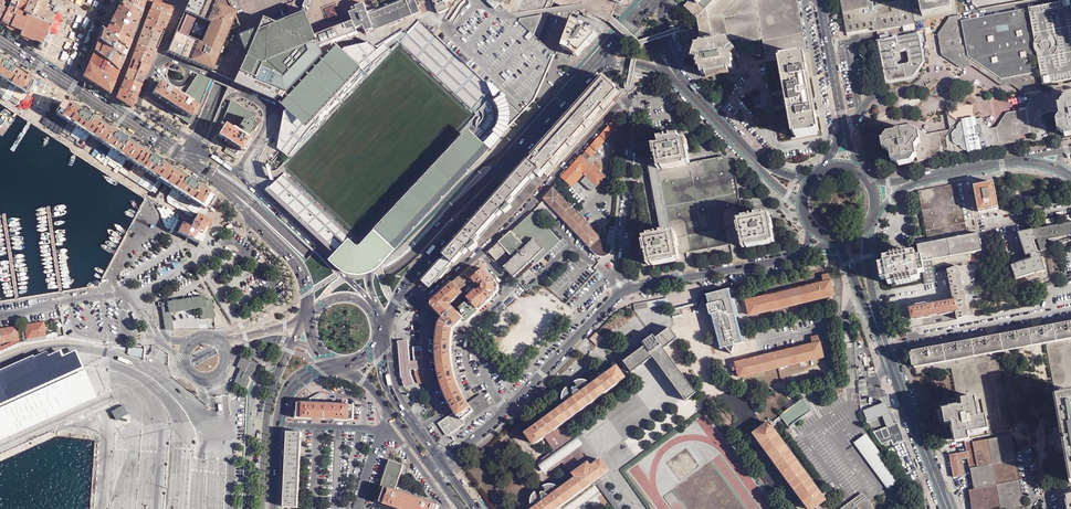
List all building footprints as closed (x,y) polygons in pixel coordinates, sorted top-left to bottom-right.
[(0,24),(9,6),(11,0),(3,0),(0,7),(0,24)] [(14,8),(18,0),(11,0),(9,6),(14,8)] [(15,14),(21,17),(27,3),(29,4),(31,0),(18,0),(14,8),(15,9),(13,13),(15,14)] [(39,0),(31,0),(29,4),(27,3),(21,17),(29,21),(31,15),(39,0)] [(45,0),(39,0),(31,15),(45,22),(48,16),(39,12),(45,0)] [(54,19),(56,15),(44,11),(49,0),(45,0),(39,12),(48,16),(48,17),(53,19),(54,19)] [(137,4),(126,0),(120,0),(117,4),(118,4),(140,15),(142,10),(136,6),(137,4)] [(137,4),(136,6),(142,10),(145,0),(138,0),(137,4)] [(166,51),(218,74),(243,14),(227,9),(223,0),(188,0),(166,51)] [(373,12),(371,8),(369,2),(362,5),(363,8),(355,11),(357,17),(360,16),(363,22),(367,33),(423,11),(418,0),(403,0),(373,12)] [(438,14),(448,11),(446,2),(451,0),(433,0),(438,14)] [(436,36),(478,75),(495,92),(500,97),(502,101),(505,105),(507,110),(507,113),(507,114),(507,116),(506,122),(502,134),(534,100),(556,52),(552,49),(548,46),(544,42),(534,34),(514,16),(507,9),(497,0),(474,0),(436,36)] [(683,5),(695,18),(698,37),(708,35),(706,18),(719,15),(733,0),(687,0),(683,5)] [(698,37),(700,42),(704,44),(718,41),(720,38),(722,40),(727,39),(739,37),(739,40),(740,42),(761,38),(753,0),(734,0),(719,15),(706,18),(708,35),(698,37)] [(761,38),(765,57),(765,60),(780,57),(802,53),(806,52),(795,0),(753,0),(761,38)] [(849,34),(874,29),(875,32),(917,24),(916,22),(960,13),(957,0),(842,0),(849,34)] [(160,14),(163,6),(152,2),(149,10),(160,14)] [(1070,80),(1070,13),(1070,10),(1070,9),(1069,2),(1028,10),(1035,44),(1033,47),(1034,52),(1037,55),(1042,85),(1070,80)] [(130,40),(140,15),(118,4),(108,23),(130,40)] [(6,28),(7,28),(13,13),(15,9),(14,8),(9,6),(0,24),(6,28)] [(173,8),(163,6),(160,14),(169,16),(173,8)] [(169,16),(160,14),(149,10),(142,28),(162,35),(169,16)] [(937,36),(941,55),(960,67),(972,65),(1001,85),(1009,83),(1018,90),(1017,90),(1025,95),(1041,92),(1025,10),(997,15),(967,21),(966,15),(948,19),(937,36)] [(1026,10),(1025,10),(1041,92),(1042,92),(1041,88),(1034,52),(1033,47),(1026,10)] [(261,56),(255,71),(253,72),(247,87),(281,102),(286,96),(288,93),(327,53),(332,48),(327,36),(317,13),(288,23),(276,19),(273,27),(252,36),(261,56)] [(52,23),(54,19),(53,19),(48,17),(48,16),(45,22),(31,15),(29,21),(21,17),(15,14),(8,29),(36,46),(41,50),(42,48),(42,47),(43,47),(43,44),(45,40),(46,39),(46,38),(47,38),(48,37),(49,36),(49,30),(50,30),(49,29),(51,25),(51,26),(52,25),(52,23)] [(407,33),(400,41),(477,113),(480,110),(490,98),(495,92),(478,75),(436,36),(419,21),(412,28),(407,33)] [(363,22),(327,36),(332,48),(367,33),(363,22)] [(574,56),(576,57),(580,54),(579,53),(585,46),(586,47),(596,36),(588,30),(581,26),(582,25),(576,22),(576,23),(572,22),(567,35),(568,36),(565,44),(564,43),(562,48),(572,53),(574,56)] [(127,51),(130,40),(108,23),(105,30),(104,32),(115,41),(127,51)] [(115,41),(104,32),(100,28),(97,39),(110,49),(115,41)] [(155,53),(162,35),(142,28),(136,45),(155,53)] [(880,44),(887,83),(915,78),(925,61),(920,36),(880,44)] [(704,44),(700,42),(700,45),(694,46),(694,48),(695,49),(692,54),(695,56),(699,56),(700,60),(697,60),(696,64),(698,65),(697,68),(699,69),(701,75),(705,74),(705,76),(711,75),(711,74),(712,73),(720,72),(721,71),(722,73),(728,72),(728,70),(732,69),(731,63),(733,63),(730,59),(732,58),(730,54),(726,55),(726,51),(729,51),(731,49),(732,47),(727,41),(727,39),(722,40),(720,38),(718,41),(704,44)] [(124,60),(123,59),(110,49),(97,39),(94,52),(118,72),(124,60)] [(123,59),(127,51),(115,41),(110,49),(123,59)] [(344,48),(342,50),(360,68),(363,71),(389,48),(385,43),(376,49),(372,45),(366,42),(344,48)] [(155,53),(136,45),(131,60),(141,64),(149,67),(155,53)] [(288,110),(308,128),(335,100),(333,98),(335,95),(338,97),(360,73),(358,70),(360,68),(342,50),(337,45),(281,104),(286,109),(288,110)] [(118,72),(94,52),(88,63),(114,82),(118,72)] [(818,131),(802,53),(780,57),(781,60),(778,60),(785,94),(787,103),(793,136),(796,136),(817,131),(818,131)] [(10,84),(15,87),(20,91),(22,91),(25,89),(26,87),(27,86),(31,79),(31,77),(31,76),(31,75),(25,71),(23,69),(20,67),(15,64),(15,66),(6,60),(7,58),(0,54),(0,78),(10,84)] [(960,67),(941,55),(941,56),(960,69),(972,67),(1002,88),(1012,86),(1017,90),(1018,90),(1009,83),(1001,85),(972,65),(960,67)] [(7,58),(6,60),(15,66),(15,64),(16,62),(15,62),(13,61),(12,61),(11,60),(10,59),(9,59),(8,58),(7,58)] [(141,64),(131,60),(127,69),(136,73),(137,73),(141,64)] [(114,82),(88,63),(82,77),(86,79),(85,80),(89,82),(89,81),(109,94),(114,82)] [(145,76),(149,67),(141,64),(137,73),(145,76)] [(161,76),(166,79),(170,71),(165,68),(161,76)] [(136,73),(127,69),(123,79),(132,82),(136,73)] [(141,85),(145,76),(137,73),(136,73),(132,82),(141,85)] [(210,80),(197,74),(182,98),(166,88),(167,87),(167,86),(166,86),(155,79),(147,91),(146,93),(146,94),(146,96),(147,97),(189,125),(192,123),(210,80)] [(137,95),(141,85),(132,82),(123,79),(119,88),(131,93),(137,95)] [(543,147),(530,161),(546,177),(613,102),(610,100),(617,92),(614,89),(604,79),(592,92),(591,94),(577,109),(560,128),(543,147)] [(131,108),(134,102),(128,99),(131,93),(119,88),(115,98),(122,103),(131,108)] [(1019,96),(989,102),(998,147),(1020,142),(1019,136),(1044,132),(1041,115),(1058,112),(1056,105),(1062,103),(1060,97),(1064,95),(1063,95),(1055,89),(1042,92),(1041,92),(1025,95),(1019,96)] [(495,92),(490,98),(494,101),(495,104),(497,106),(498,110),(498,115),(498,118),(496,124),(495,126),(492,130),(488,135),(481,142),(483,143),(469,158),(446,182),(433,197),(412,218),(391,240),(372,260),(371,262),(367,263),(364,264),(359,265),(354,264),(347,259),(336,252),(331,257),(329,259),(333,263),(338,267),(343,269),(344,270),(347,271),(350,271),(352,272),(356,272),(363,271),(367,270),(369,269),(371,268),(375,266),(380,261),(396,244),(417,223),(431,208),(451,188),(474,165),(502,134),(506,122),(507,116),(507,114),(507,113),(507,110),(505,105),(502,101),(500,97),(495,92)] [(134,102),(137,95),(131,93),(128,99),(134,102)] [(1058,112),(1058,116),(1059,118),(1058,118),(1056,121),(1056,122),(1055,122),(1058,132),(1060,131),(1060,133),(1063,135),(1064,134),(1064,137),(1070,136),(1070,97),(1065,99),(1064,95),(1060,97),(1062,103),(1056,105),(1058,112)] [(472,126),(467,129),(481,142),(488,135),(492,130),(495,126),(496,124),(498,118),(498,115),(498,110),(497,106),(495,104),(494,101),(490,98),(480,110),(482,112),(483,114),(483,117),(482,120),(480,124),(476,129),(472,126)] [(164,185),(199,207),(201,207),(202,207),(210,193),(210,192),(209,189),(207,187),(198,181),(198,183),(188,177),(190,176),(175,167),(163,159),(163,161),(153,154),(155,153),(128,136),(128,138),(118,132),(120,131),(105,122),(93,115),(92,116),(83,110),(85,109),(73,101),(72,101),(70,102),(69,103),(62,115),(62,117),(63,118),(64,119),(95,140),(164,185)] [(217,143),(235,155),(239,149),(251,130),(253,131),(256,126),(251,123),(255,117),(231,101),(230,102),(215,139),(215,140),(216,142),(217,143)] [(898,166),(899,167),(911,165),(911,163),(913,163),(914,160),(914,159),(916,158),(917,162),(967,152),(968,154),(981,151),(981,150),(994,148),(994,147),(995,147),(998,147),(989,102),(987,102),(945,110),(948,131),(926,135),(923,136),(908,125),(898,127),(895,132),(893,135),(886,136),(887,137),(886,137),(883,140),(884,142),(882,142),(883,151),(885,151),(888,154),(890,153),(892,163),(894,162),(895,164),(897,166),(898,166)] [(85,109),(83,110),(92,116),(93,115),(93,112),(92,112),(91,112),(90,111),(89,111),(89,110),(88,110),(87,109),(86,108),(85,109)] [(308,128),(286,109),(284,111),(282,118),(277,147),(288,156),(308,128)] [(620,124),(622,125),(622,116),(623,115),(619,113),(600,134),(584,151),(585,152),(583,155),(587,159),(590,156),(591,157),(595,152),(594,152),(595,150),(596,151),(605,141),(604,141),(605,140),(606,140),(614,130),(614,129),(615,129),(616,129),(620,124)] [(260,120),(255,117),(252,122),(257,126),(260,120)] [(481,142),(467,129),(454,143),(376,226),(382,231),(388,237),(389,238),(391,240),(412,218),(433,197),(446,182),(469,158),(483,143),(481,142)] [(657,168),(687,163),(683,140),(678,141),(678,137),(670,138),(669,135),(663,136),(664,139),(656,141),(657,145),(653,146),(655,156),(657,168)] [(155,153),(153,154),(163,161),(163,159),(163,158),(162,157),(160,157),(160,156),(159,156),(158,156),(158,155),(157,154),(156,153),(155,153)] [(581,156),(581,155),(573,164),(582,173),(583,174),(586,176),(581,182),(592,191),(605,177),(586,161),(581,156)] [(699,162),(657,168),(668,232),(673,231),(677,252),(739,241),(736,219),(740,219),(726,157),(699,162)] [(546,177),(530,161),(422,281),(423,283),(420,287),(423,291),(427,287),(429,288),(439,277),(440,278),(445,273),(446,274),(471,252),(470,251),(476,247),(477,246),(478,245),(478,246),(497,228),(508,219),(515,213),(544,179),(546,177)] [(646,164),(658,233),(660,232),(661,234),(668,232),(655,162),(646,164)] [(267,164),(272,176),(279,174),(276,166),(273,167),(271,163),(267,164)] [(573,164),(561,177),(570,186),(582,173),(573,164)] [(582,173),(570,186),(572,187),(583,174),(582,173)] [(190,176),(188,177),(198,183),(198,181),(199,180),(198,179),(197,179),(196,179),(195,178),(194,178),(193,177),(192,176),(191,175),(190,176)] [(343,244),(349,237),(282,176),(278,179),(275,182),(269,189),(280,199),(336,252),(343,244)] [(994,183),(974,187),(979,212),(999,208),(994,183)] [(928,246),(968,239),(958,185),(919,193),(928,246)] [(553,187),(544,197),(542,199),(544,201),(587,247),(597,256),(600,257),(602,257),(605,257),(608,256),(610,254),(612,252),(612,249),(606,244),(553,187)] [(534,210),(532,212),(540,221),(542,219),(534,210)] [(532,212),(526,217),(530,217),(552,236),(552,238),(552,241),(540,253),(544,257),(559,242),(540,221),(532,212)] [(188,227),(181,223),(176,232),(199,243),(210,222),(196,213),(188,227)] [(736,219),(739,241),(741,240),(742,246),(772,240),(771,232),(773,231),(772,226),(770,227),(767,214),(755,216),(754,214),(748,215),(748,217),(740,219),(736,219)] [(488,256),(491,260),(504,249),(510,256),(511,255),(513,258),(503,267),(513,278),(534,258),(540,253),(552,241),(552,238),(552,236),(530,217),(526,217),(488,252),(488,256)] [(1033,230),(1036,239),(1041,251),(1046,249),(1045,239),(1070,234),(1070,223),(1033,230)] [(354,242),(349,237),(343,244),(336,252),(347,259),(354,264),(359,265),(364,264),(367,263),(371,262),(372,260),(391,240),(389,238),(388,237),(382,231),(376,226),(362,241),(361,241),(360,242),(359,242),(358,243),(357,243),(356,243),(355,242),(354,242)] [(1033,230),(1018,233),(1026,256),(1030,254),(1032,259),(1011,266),(1016,279),(1036,272),(1037,272),(1045,270),(1039,253),(1037,254),(1032,240),(1036,239),(1033,230)] [(678,259),(677,252),(673,231),(668,232),(661,234),(660,232),(658,233),(654,234),(654,237),(644,239),(643,239),(645,251),(643,251),(644,257),(646,256),(648,265),(678,259)] [(969,238),(968,239),(928,246),(917,248),(918,256),(914,257),(913,251),(882,257),(883,263),(879,264),(882,279),(886,278),(887,284),(918,278),(917,272),(922,271),(924,283),(934,281),(932,268),(973,260),(971,253),(983,251),(980,236),(969,238)] [(1049,248),(1046,249),(1050,274),(1051,277),(1053,281),(1057,280),(1054,274),(1049,248)] [(540,253),(534,258),(537,262),(544,257),(540,253)] [(463,278),(467,282),(468,283),(472,279),(483,269),(479,264),(463,278)] [(957,320),(967,317),(959,272),(958,272),(957,266),(948,269),(953,300),(909,308),(911,319),(955,311),(957,320)] [(477,292),(468,300),(469,301),(478,310),(495,294),(495,293),(496,293),(496,288),(496,283),(495,283),(495,282),(483,269),(472,279),(477,285),(480,282),(484,286),(484,290),(479,294),(477,292)] [(822,276),(824,283),(747,302),(750,316),(834,296),(829,275),(822,276)] [(461,276),(453,283),(460,292),(467,286),(465,284),(467,282),(463,278),(461,276)] [(1041,278),(1019,286),(1020,290),(1037,284),(1039,284),(1043,289),(1058,284),(1057,281),(1044,285),(1044,284),(1042,285),(1042,283),(1041,278)] [(460,292),(453,283),(443,292),(442,291),(431,301),(431,307),(442,318),(453,307),(450,305),(462,294),(460,292)] [(721,348),(725,347),(734,345),(742,342),(736,316),(729,290),(708,295),(710,302),(704,304),(704,303),(699,311),(707,316),(713,314),(715,321),(721,348)] [(202,307),(198,307),(199,319),(212,317),(209,296),(201,297),(202,307)] [(166,312),(169,312),(198,307),(202,307),(201,297),(164,303),(166,312)] [(669,304),(668,297),(647,302),(648,308),(669,304)] [(469,301),(457,312),(464,319),(466,321),(478,310),(469,301)] [(648,308),(647,302),(633,304),(634,311),(648,308)] [(164,303),(159,303),(164,329),(171,329),(169,312),(166,312),(164,303)] [(453,307),(442,318),(441,321),(438,328),(437,334),(436,336),(451,338),(452,335),(453,329),(464,319),(457,312),(453,307)] [(43,334),(41,322),(22,325),(25,341),(53,337),(55,335),(55,332),(43,334)] [(1028,331),(909,353),(911,366),(913,365),(915,374),(948,368),(948,366),(996,357),(1031,351),(1070,344),(1070,324),(1028,331)] [(14,326),(5,327),(0,328),(0,342),(10,340),(0,345),(0,349),(3,348),(13,343),(17,342),(14,326)] [(696,393),(693,389),(662,348),(676,337),(669,327),(654,337),(652,333),(649,336),(642,342),(644,345),(623,361),(630,371),(644,361),(645,361),(652,356),(682,397),(685,401),(696,393)] [(603,339),(596,332),(590,339),(596,346),(603,339)] [(451,338),(436,336),(435,347),(436,356),(437,366),(452,364),(451,355),(451,347),(451,341),(451,338)] [(811,338),(813,345),(736,362),(740,377),(824,357),(819,337),(811,338)] [(414,384),(411,376),(410,370),(415,369),(415,375),(418,383),(424,383),(421,346),(413,347),(414,361),(410,361),(408,340),(398,340),(401,377),(405,388),(414,384)] [(1044,349),(1054,397),(1070,394),(1070,344),(1044,349)] [(734,345),(725,347),(732,354),(734,345)] [(251,376),(257,364),(241,356),(236,367),(240,368),(233,382),(240,386),(245,388),(249,380),(247,379),(249,375),(251,376)] [(985,430),(986,435),(1010,431),(996,357),(948,366),(948,368),(955,406),(963,405),(962,397),(979,394),(985,430)] [(834,372),(833,361),(826,362),(827,373),(834,372)] [(452,364),(437,366),(439,373),(444,390),(458,385),(455,374),(452,364)] [(544,437),(559,426),(560,425),(619,383),(618,382),(625,378),(617,367),(611,372),(610,371),(586,389),(585,387),(587,381),(582,380),(579,380),(574,382),(577,386),(575,388),(574,387),(571,389),(572,390),(570,392),(566,388),(564,391),(562,395),(562,400),(568,400),(569,401),(545,418),(546,419),(526,433),(533,444),(544,437)] [(858,381),(859,394),(868,393),(866,380),(858,381)] [(458,385),(444,390),(444,391),(450,404),(455,412),(438,424),(446,436),(489,406),(480,394),(467,403),(465,400),(462,393),(458,386),(458,385)] [(307,401),(307,403),(326,404),(325,402),(325,400),(324,399),(322,397),(320,395),(318,395),(317,394),(315,394),(313,395),(311,396),(309,397),(308,399),(307,401)] [(968,433),(985,430),(979,394),(962,397),(963,405),(955,406),(943,409),(946,423),(950,423),(954,441),(964,439),(969,438),(968,433)] [(1054,397),(1059,427),(1049,429),(1051,436),(1045,437),(1048,451),(1045,451),(1046,456),(1064,452),(1070,483),(1070,394),(1054,397)] [(810,410),(802,398),(779,414),(787,426),(810,410)] [(882,416),(890,413),(885,400),(862,409),(867,421),(882,416)] [(302,403),(293,403),(293,417),(352,420),(353,405),(341,405),(330,404),(326,404),(307,403),(302,403)] [(116,418),(125,414),(121,406),(112,411),(116,418)] [(886,426),(894,423),(890,413),(882,416),(886,426)] [(824,500),(777,434),(780,431),(772,420),(768,423),(767,421),(753,432),(758,439),(757,439),(804,504),(805,503),(809,508),(810,508),(815,507),(824,500)] [(905,440),(897,421),(894,423),(886,426),(873,431),(882,444),(891,440),(893,445),(905,440)] [(571,475),(587,463),(576,449),(580,447),(574,438),(570,441),(559,426),(544,437),(553,450),(541,459),(542,460),(537,464),(544,473),(549,470),(550,471),(562,462),(571,475)] [(868,479),(848,448),(854,444),(854,441),(861,436),(860,426),(852,426),(856,432),(851,432),(849,429),(846,432),(846,439),(841,440),(839,436),(844,432),(840,426),(824,427),(827,431),(826,432),(826,436),(854,479),(853,476),(864,492),(869,491),(873,497),(887,488),(878,475),(873,478),(868,479)] [(301,432),(286,432),(282,507),(297,507),(301,432)] [(1024,508),(1013,446),(1011,434),(971,442),(975,467),(969,468),(973,489),(967,490),(969,502),(968,502),(970,508),(1018,508),(1024,508)] [(897,479),(866,435),(856,442),(888,486),(897,479)] [(969,438),(964,439),(966,451),(967,458),(969,468),(975,467),(971,442),(970,438),(969,438)] [(964,475),(961,460),(960,452),(948,455),(952,478),(964,475)] [(571,475),(574,478),(573,479),(572,479),(554,492),(553,491),(555,485),(553,485),(551,484),(547,484),(544,485),(543,486),(544,490),(542,492),(542,491),(539,493),(540,493),(538,495),(534,492),(530,496),(530,500),(529,504),(536,504),(536,505),(531,508),(555,508),(590,484),(598,478),(598,477),(608,470),(600,459),(590,466),(587,463),(571,475)] [(438,505),(394,491),(402,465),(388,460),(377,495),(381,497),(380,501),(403,508),(436,508),(438,505)] [(629,471),(635,477),(640,471),(635,466),(629,471)] [(598,478),(590,484),(592,487),(595,485),(599,482),(600,481),(598,478)] [(595,485),(614,508),(619,508),(599,482),(595,485)] [(1055,491),(1056,496),(1058,508),(1070,508),(1070,494),(1066,495),(1065,489),(1055,491)] [(862,492),(852,500),(858,508),(875,508),(862,492)] [(824,500),(815,507),(817,508),(830,508),(824,500)] [(852,500),(840,508),(858,508),(852,500)]
